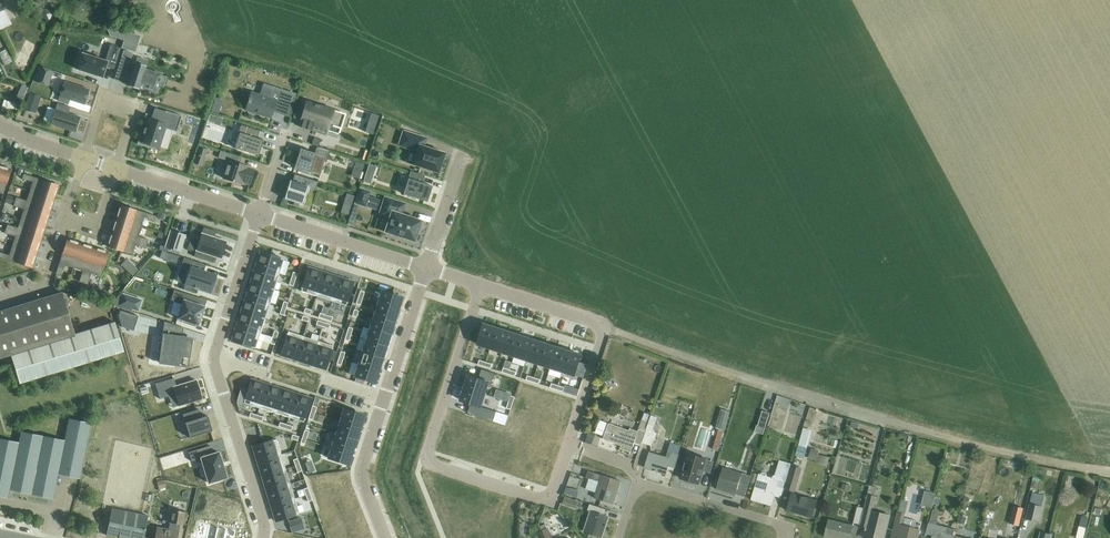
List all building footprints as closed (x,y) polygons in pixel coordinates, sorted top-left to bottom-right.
[(170,9),(176,7),(175,0),(168,0),(170,9)] [(138,37),(109,28),(110,37),(123,41),(121,47),(133,51),(138,37)] [(82,53),(77,70),(103,78),(106,67),(114,69),(121,48),(110,45),(105,61),(82,53)] [(124,50),(118,68),(126,70),(132,72),(128,86),(138,89),(140,85),(156,91),(162,74),(145,69),(146,66),(145,66),(147,61),(138,58),(136,63),(135,63),(135,64),(130,62),(132,53),(124,50)] [(48,86),(53,71),(40,67),(35,82),(48,86)] [(89,90),(64,82),(59,96),(84,105),(89,90)] [(251,92),(245,110),(271,118),(276,100),(251,92)] [(17,109),(20,98),(7,94),(4,105),(17,109)] [(40,97),(29,94),(25,109),(35,112),(40,97)] [(300,120),(299,126),(301,127),(301,128),(305,129),(305,128),(307,128),(306,129),(311,131),(311,130),(326,135),(329,125),(341,129),(346,114),(306,101),(300,120)] [(70,107),(57,103),(55,109),(50,124),(51,124),(75,132),(76,132),(80,117),(68,114),(70,107)] [(181,116),(166,111),(162,124),(148,120),(144,135),(142,134),(140,133),(137,144),(155,150),(156,148),(159,149),(166,128),(176,131),(181,116)] [(260,131),(241,125),(238,133),(239,133),(235,148),(258,156),(263,140),(257,138),(260,131)] [(426,138),(403,131),(400,141),(418,147),(412,165),(439,173),(445,153),(424,146),(426,138)] [(449,166),(457,146),(451,144),(443,164),(449,166)] [(326,157),(300,148),(294,168),(320,176),(326,157)] [(242,158),(220,151),(218,158),(229,161),(223,179),(242,185),(243,183),(249,185),(254,170),(248,168),(248,167),(240,164),(242,158)] [(364,164),(356,162),(354,168),(362,171),(364,164)] [(365,177),(372,179),(377,165),(371,162),(365,177)] [(11,171),(5,169),(6,168),(0,166),(0,193),(3,194),(11,171)] [(410,171),(403,194),(427,202),(432,186),(422,183),(425,176),(410,171)] [(23,174),(22,179),(33,182),(30,191),(53,199),(54,194),(56,194),(59,185),(23,174)] [(283,198),(283,199),(294,202),(293,205),(298,207),(299,204),(303,205),(308,189),(315,191),(318,182),(294,175),(292,181),(290,180),(285,198),(283,198)] [(369,196),(371,191),(359,187),(354,204),(366,207),(376,211),(380,199),(369,196)] [(50,213),(52,204),(51,204),(53,199),(30,191),(27,201),(16,197),(14,202),(50,213)] [(379,213),(378,215),(389,218),(385,231),(384,232),(385,232),(386,232),(396,235),(396,236),(403,238),(413,241),(414,242),(415,241),(415,240),(418,230),(419,230),(422,223),(420,223),(421,222),(421,220),(420,220),(402,214),(405,203),(384,197),(379,213)] [(44,226),(46,221),(47,222),(50,213),(14,202),(13,206),(24,209),(21,219),(44,226)] [(119,215),(118,220),(141,227),(144,218),(154,221),(156,216),(121,205),(118,214),(119,215)] [(41,240),(44,231),(42,231),(44,226),(21,219),(18,228),(7,224),(6,229),(41,240)] [(118,220),(116,224),(115,224),(112,233),(147,244),(148,240),(138,236),(141,227),(118,220)] [(216,231),(203,227),(195,257),(214,263),(215,257),(222,259),(227,242),(214,238),(216,231)] [(35,253),(37,248),(38,249),(41,240),(6,229),(4,233),(15,236),(12,246),(35,253)] [(160,246),(159,250),(162,251),(167,252),(168,248),(180,252),(185,235),(171,230),(165,247),(160,246)] [(146,248),(147,244),(112,233),(109,242),(110,242),(109,247),(132,255),(135,245),(146,248)] [(64,265),(73,268),(81,245),(76,243),(76,242),(67,239),(56,274),(60,276),(64,265)] [(95,248),(86,245),(85,246),(81,245),(73,268),(82,271),(79,282),(83,283),(95,248)] [(35,253),(12,246),(9,255),(0,252),(0,257),(32,268),(35,259),(34,258),(35,253)] [(103,251),(95,248),(83,283),(88,285),(91,274),(101,277),(108,254),(103,252),(103,251)] [(162,251),(159,258),(172,262),(175,255),(167,252),(162,251)] [(260,252),(256,267),(279,274),(284,259),(260,252)] [(184,257),(181,265),(190,268),(183,290),(193,293),(194,287),(210,292),(215,278),(207,275),(208,273),(202,271),(204,264),(206,265),(184,257)] [(256,267),(251,281),(274,289),(279,274),(256,267)] [(308,268),(301,291),(316,296),(323,272),(308,268)] [(323,272),(316,296),(330,301),(338,277),(323,272)] [(338,277),(330,301),(346,306),(353,282),(338,277)] [(251,281),(246,296),(270,304),(274,289),(251,281)] [(89,289),(87,295),(96,298),(98,291),(89,289)] [(174,289),(171,300),(182,304),(177,318),(198,325),(205,307),(194,303),(196,297),(174,289)] [(381,291),(378,303),(398,310),(402,298),(381,291)] [(49,297),(0,312),(0,358),(11,355),(20,383),(123,352),(114,322),(75,335),(62,293),(49,297)] [(114,300),(113,305),(132,311),(133,309),(136,310),(139,299),(121,293),(114,300)] [(246,296),(241,311),(265,319),(270,304),(246,296)] [(378,303),(374,316),(394,322),(398,310),(378,303)] [(120,310),(118,316),(122,327),(134,331),(138,316),(120,310)] [(241,311),(236,326),(260,333),(265,319),(241,311)] [(374,316),(370,328),(390,334),(394,322),(374,316)] [(484,324),(478,344),(490,348),(496,328),(484,324)] [(236,326),(232,341),(255,348),(260,333),(236,326)] [(370,328),(366,340),(386,346),(390,334),(370,328)] [(496,328),(490,348),(502,352),(509,332),(496,328)] [(288,332),(280,355),(295,360),(303,336),(288,332)] [(509,332),(502,352),(514,356),(521,336),(509,332)] [(160,351),(159,362),(178,365),(179,355),(188,356),(190,345),(190,339),(178,337),(163,335),(162,336),(167,337),(165,352),(160,351)] [(303,336),(295,360),(310,365),(318,341),(303,336)] [(521,336),(514,356),(526,360),(533,340),(521,336)] [(366,340),(362,352),(382,359),(386,346),(366,340)] [(533,340),(526,360),(538,364),(545,343),(533,340)] [(318,341),(310,365),(325,370),(333,346),(318,341)] [(545,343),(538,364),(551,368),(557,347),(545,343)] [(557,347),(551,368),(563,372),(569,351),(557,347)] [(569,351),(563,372),(575,376),(583,378),(588,364),(579,362),(582,355),(569,351)] [(362,352),(358,364),(378,371),(382,359),(362,352)] [(352,362),(348,373),(354,375),(354,376),(356,377),(355,382),(357,383),(363,384),(364,380),(374,383),(378,371),(358,364),(352,362)] [(469,375),(465,388),(485,394),(489,382),(492,383),(495,373),(482,369),(479,379),(469,375)] [(174,377),(155,384),(161,399),(169,396),(169,399),(176,397),(179,406),(202,399),(196,380),(177,386),(174,377)] [(237,401),(237,403),(238,407),(249,411),(250,405),(259,408),(266,384),(251,379),(244,403),(237,401)] [(266,384),(259,408),(274,413),(281,389),(266,384)] [(465,388),(461,401),(471,404),(468,413),(493,421),(496,412),(481,407),(485,394),(465,388)] [(281,389),(274,413),(289,417),(296,394),(281,389)] [(296,394),(289,417),(304,422),(311,399),(296,394)] [(199,409),(183,414),(190,438),(212,431),(207,416),(201,418),(199,409)] [(344,409),(340,421),(360,428),(364,416),(344,409)] [(641,445),(642,442),(651,416),(645,414),(638,432),(630,429),(629,431),(609,424),(603,439),(621,446),(620,449),(633,453),(637,444),(641,445)] [(651,416),(642,442),(653,446),(657,433),(653,432),(658,418),(651,416)] [(49,438),(22,432),(19,443),(0,439),(0,496),(9,497),(11,486),(55,495),(59,474),(80,478),(92,423),(69,419),(64,441),(49,438)] [(340,421),(336,433),(356,440),(360,428),(340,421)] [(722,447),(725,424),(719,423),(715,446),(722,447)] [(759,440),(763,427),(758,425),(753,439),(759,440)] [(811,430),(803,428),(798,445),(806,448),(811,430)] [(589,431),(586,439),(593,441),(596,433),(589,431)] [(336,433),(332,446),(352,452),(356,440),(336,433)] [(276,439),(253,447),(257,462),(281,454),(276,439)] [(645,468),(666,474),(668,466),(675,467),(681,446),(671,443),(668,452),(666,458),(650,453),(645,468)] [(210,446),(189,452),(191,461),(201,458),(209,483),(227,478),(219,452),(213,454),(210,446)] [(332,446),(328,458),(348,465),(352,452),(332,446)] [(812,448),(810,459),(827,463),(830,452),(812,448)] [(281,454),(257,462),(262,476),(285,469),(281,454)] [(681,478),(699,483),(703,471),(710,473),(713,462),(706,460),(706,459),(688,454),(681,478)] [(759,475),(752,499),(771,505),(774,495),(781,497),(791,464),(780,461),(776,475),(773,476),(773,478),(767,477),(767,475),(766,474),(763,473),(762,473),(761,475),(759,475)] [(793,466),(786,489),(795,491),(802,469),(793,466)] [(739,483),(747,485),(750,476),(723,468),(719,480),(717,479),(715,486),(717,486),(716,489),(736,495),(739,483)] [(285,469),(262,476),(266,491),(290,484),(285,469)] [(594,499),(613,505),(618,488),(616,487),(618,481),(602,476),(588,472),(586,478),(599,483),(594,499)] [(290,484),(266,491),(271,506),(295,499),(290,484)] [(860,525),(859,527),(866,529),(864,537),(865,537),(884,537),(890,515),(873,511),(877,497),(875,496),(877,487),(870,486),(864,508),(860,525)] [(197,492),(194,504),(200,505),(203,494),(197,492)] [(792,493),(787,510),(812,518),(817,501),(792,493)] [(564,498),(562,505),(575,509),(577,502),(564,498)] [(295,499),(271,506),(276,521),(299,514),(295,499)] [(1042,506),(1030,503),(1026,519),(1039,522),(1042,506)] [(222,504),(221,511),(234,514),(235,507),(222,504)] [(601,537),(602,537),(608,518),(603,516),(605,510),(589,504),(587,511),(590,512),(584,532),(601,537)] [(1014,505),(1009,523),(1019,525),(1024,507),(1014,505)] [(853,524),(860,525),(864,508),(858,507),(853,524)] [(122,537),(144,537),(148,516),(112,508),(106,535),(122,537)] [(155,537),(177,537),(178,531),(180,525),(182,525),(185,512),(172,510),(168,529),(157,527),(155,537)] [(926,534),(933,535),(932,537),(953,537),(953,535),(954,535),(955,531),(955,529),(948,528),(937,525),(940,511),(934,510),(931,523),(929,523),(926,534)] [(920,530),(915,529),(916,521),(904,518),(904,515),(897,513),(891,537),(892,537),(918,537),(920,530)] [(825,537),(831,537),(850,537),(853,526),(829,520),(825,537)] [(1078,533),(1086,535),(1089,522),(1082,520),(1078,533)] [(549,535),(553,532),(547,522),(543,525),(549,535)] [(217,527),(199,523),(196,535),(193,535),(192,537),(215,537),(217,527)] [(215,537),(234,537),(236,531),(217,527),(215,537)]
